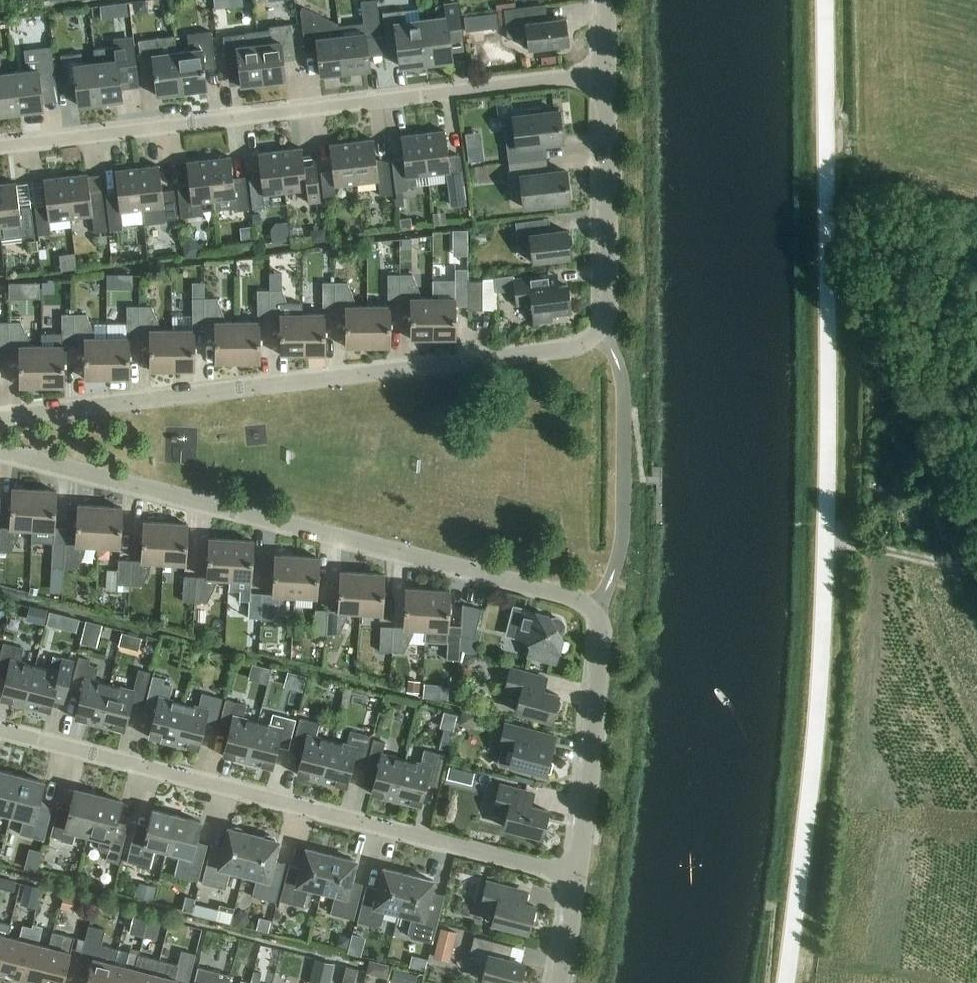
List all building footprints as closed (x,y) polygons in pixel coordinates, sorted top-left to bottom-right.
[(228,0),(214,0),(215,13),(230,11),(228,0)] [(340,36),(345,73),(370,70),(366,37),(381,35),(377,0),(373,0),(361,1),(363,23),(352,24),(354,34),(340,36)] [(127,4),(116,5),(118,17),(128,16),(127,4)] [(437,19),(421,21),(426,63),(452,60),(448,31),(460,29),(457,4),(435,7),(437,19)] [(508,39),(527,37),(529,50),(568,45),(565,18),(542,21),(540,5),(504,10),(508,39)] [(345,73),(340,36),(338,24),(302,7),(300,11),(305,52),(317,51),(320,76),(345,73)] [(426,63),(421,21),(406,23),(404,10),(382,13),(385,38),(396,37),(400,66),(426,63)] [(271,43),(259,45),(263,83),(286,80),(283,53),(294,52),(291,24),(269,27),(271,43)] [(189,50),(177,52),(182,93),(207,90),(203,61),(215,59),(212,31),(187,34),(189,50)] [(263,83),(259,45),(247,46),(245,33),(223,36),(226,60),(238,58),(241,86),(263,83)] [(182,93),(177,52),(175,36),(138,40),(142,68),(154,67),(157,96),(182,93)] [(115,47),(94,49),(100,103),(122,100),(121,89),(139,87),(133,37),(114,40),(115,47)] [(27,71),(14,72),(19,113),(43,110),(40,84),(56,82),(52,47),(24,50),(27,71)] [(94,49),(93,49),(95,63),(83,64),(82,53),(61,56),(64,81),(75,80),(78,105),(100,103),(94,49)] [(531,67),(530,57),(522,58),(523,68),(531,67)] [(14,72),(2,74),(0,59),(0,115),(19,113),(14,72)] [(563,143),(559,111),(542,113),(542,108),(528,110),(528,114),(513,116),(503,118),(507,148),(509,163),(540,159),(539,145),(563,143)] [(484,143),(483,130),(469,131),(470,144),(484,143)] [(450,207),(466,205),(460,155),(448,157),(445,131),(423,134),(428,175),(446,172),(450,207)] [(428,175),(423,134),(401,136),(404,162),(392,163),(396,192),(408,190),(408,187),(417,185),(416,176),(428,175)] [(374,140),(351,142),(356,183),(378,181),(380,196),(392,195),(389,164),(377,165),(374,140)] [(356,183),(351,142),(329,145),(333,171),(321,172),(324,197),(336,195),(335,186),(356,183)] [(302,148),(280,151),(285,192),(307,189),(308,203),(321,201),(317,173),(315,155),(303,156),(302,148)] [(285,192),(280,151),(258,154),(261,179),(249,181),(253,209),(265,208),(263,195),(285,192)] [(482,161),(481,151),(468,152),(469,162),(482,161)] [(231,157),(209,160),(214,201),(215,211),(236,208),(237,211),(249,210),(246,181),(234,183),(231,157)] [(540,159),(509,163),(510,178),(520,177),(524,207),(570,202),(566,170),(542,173),(540,159)] [(214,201),(209,160),(187,162),(190,188),(178,189),(181,218),(203,215),(202,202),(214,201)] [(159,166),(137,168),(142,209),(164,207),(165,220),(178,218),(174,190),(162,191),(159,166)] [(142,209),(137,168),(115,171),(118,197),(106,198),(110,231),(123,229),(120,212),(142,209)] [(88,174),(66,177),(71,218),(92,215),(94,233),(107,231),(103,199),(91,200),(88,174)] [(71,218),(66,177),(44,180),(47,205),(35,207),(38,235),(51,234),(49,220),(71,218)] [(31,207),(19,209),(17,185),(16,183),(0,185),(0,233),(1,240),(22,237),(35,236),(31,207)] [(264,226),(263,213),(251,215),(253,227),(264,226)] [(412,226),(411,219),(399,220),(400,228),(412,226)] [(567,231),(544,233),(542,219),(515,223),(518,246),(531,244),(533,261),(570,257),(569,247),(572,244),(571,234),(567,232),(567,231)] [(327,241),(325,229),(310,230),(311,243),(327,241)] [(107,245),(107,236),(99,237),(99,245),(107,245)] [(401,239),(402,248),(412,248),(412,239),(401,239)] [(38,251),(37,241),(29,242),(30,252),(38,251)] [(120,264),(119,255),(110,257),(111,265),(120,264)] [(455,294),(468,294),(468,281),(468,269),(455,270),(455,294)] [(551,314),(571,312),(567,285),(558,286),(556,274),(514,279),(517,305),(532,303),(534,323),(552,320),(551,314)] [(107,275),(107,290),(117,290),(117,275),(107,275)] [(388,300),(400,300),(400,275),(388,275),(388,300)] [(400,275),(400,300),(411,299),(411,339),(433,339),(433,298),(420,299),(420,294),(412,275),(400,275)] [(468,281),(468,294),(468,310),(483,310),(483,281),(468,281)] [(9,283),(9,299),(20,299),(20,283),(9,283)] [(323,308),(335,308),(335,283),(322,283),(323,308)] [(335,283),(335,308),(345,307),(346,347),(368,347),(368,306),(355,307),(355,302),(347,283),(335,283)] [(270,291),(270,315),(280,315),(281,355),(303,355),(303,314),(290,314),(290,310),(282,290),(270,291)] [(258,315),(270,315),(270,291),(257,291),(258,315)] [(204,299),(205,323),(215,323),(215,363),(238,363),(237,322),(225,322),(225,318),(217,298),(204,299)] [(455,298),(433,298),(433,339),(455,339),(455,298)] [(192,324),(205,323),(204,299),(192,299),(192,324)] [(127,331),(139,331),(139,306),(127,307),(127,331)] [(139,306),(139,331),(150,331),(150,371),(172,371),(172,330),(160,330),(160,326),(152,306),(139,306)] [(390,306),(368,306),(368,347),(390,347),(390,306)] [(62,339),(74,339),(74,314),(62,314),(62,339)] [(74,314),(74,339),(85,339),(85,379),(107,379),(107,338),(95,338),(95,334),(87,314),(74,314)] [(325,314),(303,314),(303,355),(325,355),(325,314)] [(9,347),(9,322),(0,322),(0,347),(9,347)] [(9,322),(9,347),(20,347),(20,387),(42,387),(42,346),(29,346),(29,342),(21,322),(9,322)] [(260,322),(237,322),(238,363),(260,363),(260,322)] [(194,330),(172,330),(172,371),(195,371),(194,330)] [(129,338),(107,338),(107,379),(130,379),(129,338)] [(64,346),(42,346),(42,387),(64,386),(64,346)] [(10,553),(20,534),(20,529),(32,530),(35,490),(12,488),(10,528),(0,527),(0,552),(10,553)] [(57,491),(35,490),(32,530),(54,532),(57,491)] [(65,544),(64,569),(76,570),(85,550),(85,546),(98,547),(100,506),(78,505),(76,545),(65,544)] [(122,508),(100,506),(98,547),(120,548),(122,508)] [(133,561),(131,586),(142,586),(151,567),(151,563),(163,564),(166,523),(143,522),(141,561),(133,561)] [(188,524),(166,523),(163,564),(186,565),(188,524)] [(196,578),(195,602),(208,603),(216,584),(217,580),(229,580),(231,540),(209,538),(207,578),(196,578)] [(254,541),(231,540),(229,580),(251,582),(254,541)] [(51,568),(64,569),(65,544),(53,543),(51,568)] [(262,594),(261,619),(273,620),(282,601),(282,596),(295,597),(297,556),(275,555),(272,595),(262,594)] [(319,558),(297,556),(295,597),(317,598),(319,558)] [(117,585),(131,586),(133,561),(118,560),(117,585)] [(327,611),(326,636),(338,636),(348,617),(348,613),(360,613),(362,573),(340,572),(338,611),(327,611)] [(385,574),(362,573),(360,613),(382,615),(385,574)] [(183,602),(195,602),(196,578),(184,577),(183,602)] [(393,627),(392,652),(404,653),(413,634),(413,629),(426,630),(428,590),(406,588),(404,628),(393,627)] [(450,591),(428,590),(426,630),(448,631),(450,591)] [(248,618),(261,619),(262,594),(249,594),(248,618)] [(463,605),(461,636),(474,639),(482,609),(463,605)] [(314,635),(326,636),(327,611),(315,610),(314,635)] [(517,637),(527,640),(530,646),(528,656),(556,663),(562,639),(560,635),(564,631),(564,625),(561,620),(556,618),(550,619),(548,616),(524,610),(519,627),(509,624),(507,634),(517,637)] [(56,627),(59,614),(50,612),(47,625),(56,627)] [(85,636),(98,641),(105,625),(91,620),(85,636)] [(379,651),(392,652),(393,627),(381,627),(379,651)] [(126,630),(122,644),(141,649),(145,635),(126,630)] [(459,661),(461,636),(448,635),(447,660),(459,661)] [(25,706),(35,666),(20,663),(24,649),(3,644),(0,657),(0,671),(8,673),(1,700),(25,706)] [(466,653),(463,664),(469,665),(473,662),(475,655),(466,653)] [(35,666),(25,706),(49,712),(52,701),(63,704),(74,661),(54,656),(50,670),(35,666)] [(75,719),(99,725),(109,685),(94,681),(98,667),(89,665),(90,660),(79,657),(71,689),(82,691),(75,719)] [(559,696),(543,691),(547,678),(510,668),(504,690),(520,695),(516,712),(552,721),(555,711),(559,710),(561,702),(558,698),(559,696)] [(109,685),(99,725),(124,731),(131,704),(142,707),(150,673),(139,670),(133,691),(109,685)] [(149,737),(173,744),(183,704),(168,700),(172,686),(163,684),(164,679),(153,676),(145,708),(156,710),(149,737)] [(408,683),(407,692),(419,693),(420,684),(408,683)] [(183,704),(173,744),(198,750),(204,723),(215,725),(222,699),(202,694),(198,708),(183,704)] [(223,756),(247,762),(258,723),(243,719),(246,705),(226,700),(219,726),(230,729),(223,756)] [(472,725),(474,715),(463,712),(460,722),(472,725)] [(258,723),(247,762),(272,768),(279,741),(290,744),(296,720),(284,717),(281,729),(258,723)] [(297,775),(322,781),(332,742),(317,738),(320,724),(300,719),(293,745),(304,748),(297,775)] [(385,730),(387,722),(379,720),(377,728),(385,730)] [(549,761),(555,737),(505,724),(500,745),(502,746),(498,761),(501,766),(506,767),(509,764),(546,774),(546,772),(550,773),(553,762),(549,761)] [(332,742),(322,781),(346,787),(353,760),(364,763),(370,737),(350,731),(347,745),(332,742)] [(450,749),(453,738),(444,736),(441,747),(450,749)] [(371,794),(396,800),(406,760),(382,754),(385,743),(373,740),(367,764),(378,767),(371,794)] [(406,760),(396,800),(420,806),(427,779),(438,782),(445,755),(424,750),(421,764),(406,760)] [(457,782),(460,770),(449,767),(446,779),(457,782)] [(11,816),(21,776),(0,771),(0,813),(11,816)] [(21,776),(11,816),(23,819),(19,834),(44,841),(52,810),(38,807),(44,782),(21,776)] [(531,807),(534,793),(500,784),(493,810),(507,814),(504,827),(541,837),(548,811),(531,807)] [(76,832),(88,835),(98,796),(75,790),(70,810),(58,807),(51,837),(61,839),(61,842),(73,845),(76,832)] [(98,796),(88,835),(101,838),(98,846),(101,851),(108,853),(105,866),(117,869),(128,825),(117,822),(122,802),(98,796)] [(155,849),(167,852),(176,816),(152,810),(145,838),(133,835),(127,862),(150,868),(155,849)] [(176,816),(167,852),(180,855),(175,876),(198,882),(205,853),(194,850),(201,822),(176,816)] [(230,870),(243,874),(253,835),(244,833),(243,832),(242,830),(240,828),(239,828),(237,827),(235,827),(234,827),(232,828),(230,829),(228,829),(221,857),(209,854),(201,883),(225,889),(230,870)] [(253,835),(243,874),(257,877),(252,896),(276,902),(283,872),(271,870),(278,842),(276,841),(276,840),(275,839),(274,838),(273,837),(270,836),(269,835),(268,835),(266,836),(264,837),(263,838),(253,835)] [(42,866),(46,848),(33,846),(30,864),(42,866)] [(308,888),(322,891),(331,855),(306,849),(299,877),(287,874),(280,901),(303,907),(308,888)] [(331,855),(322,891),(335,895),(330,914),(354,920),(361,892),(349,889),(356,861),(331,855)] [(385,910),(399,913),(408,875),(383,868),(376,897),(364,894),(357,922),(377,927),(382,924),(385,910)] [(408,875),(399,913),(412,917),(408,933),(411,938),(432,943),(440,915),(426,911),(434,881),(408,875)] [(492,923),(528,933),(531,920),(535,919),(537,913),(534,910),(535,906),(524,904),(527,892),(487,882),(481,905),(495,909),(492,923)] [(153,901),(156,887),(139,883),(136,897),(153,901)] [(42,889),(26,885),(22,905),(37,908),(42,889)] [(74,906),(77,897),(65,894),(63,903),(74,906)] [(231,924),(235,908),(220,904),(218,910),(195,904),(192,914),(231,924)] [(19,978),(33,924),(35,916),(26,913),(23,925),(19,939),(8,937),(0,966),(0,973),(14,977),(19,978)] [(146,927),(149,916),(135,913),(132,923),(146,927)] [(38,982),(40,982),(49,947),(39,944),(43,927),(45,927),(47,919),(35,916),(33,924),(19,978),(25,979),(24,979),(38,982)] [(158,929),(161,919),(149,916),(147,926),(158,929)] [(271,921),(259,918),(257,930),(268,932),(271,921)] [(114,964),(115,964),(118,950),(101,945),(105,930),(89,926),(81,956),(93,959),(86,982),(109,982),(114,964)] [(449,961),(456,934),(441,930),(434,957),(449,961)] [(40,982),(63,982),(71,953),(71,952),(74,938),(53,932),(49,947),(40,982)] [(347,949),(350,938),(339,935),(336,946),(347,949)] [(492,982),(520,982),(525,964),(502,958),(505,945),(474,937),(471,950),(476,952),(474,960),(486,963),(482,980),(492,982)] [(154,982),(177,982),(178,980),(189,982),(196,954),(181,951),(178,965),(160,960),(154,982)] [(139,955),(129,952),(126,966),(115,964),(114,964),(109,982),(132,982),(139,955)] [(160,960),(139,955),(132,982),(154,982),(160,960)] [(335,964),(315,960),(309,982),(330,982),(335,964)] [(387,979),(390,966),(381,963),(378,973),(381,978),(387,979)] [(231,975),(198,967),(194,982),(229,982),(231,975)] [(342,982),(354,982),(358,970),(346,967),(342,982)] [(406,973),(395,970),(392,982),(397,982),(404,982),(406,973)] [(251,982),(261,982),(262,974),(254,972),(251,982)]
